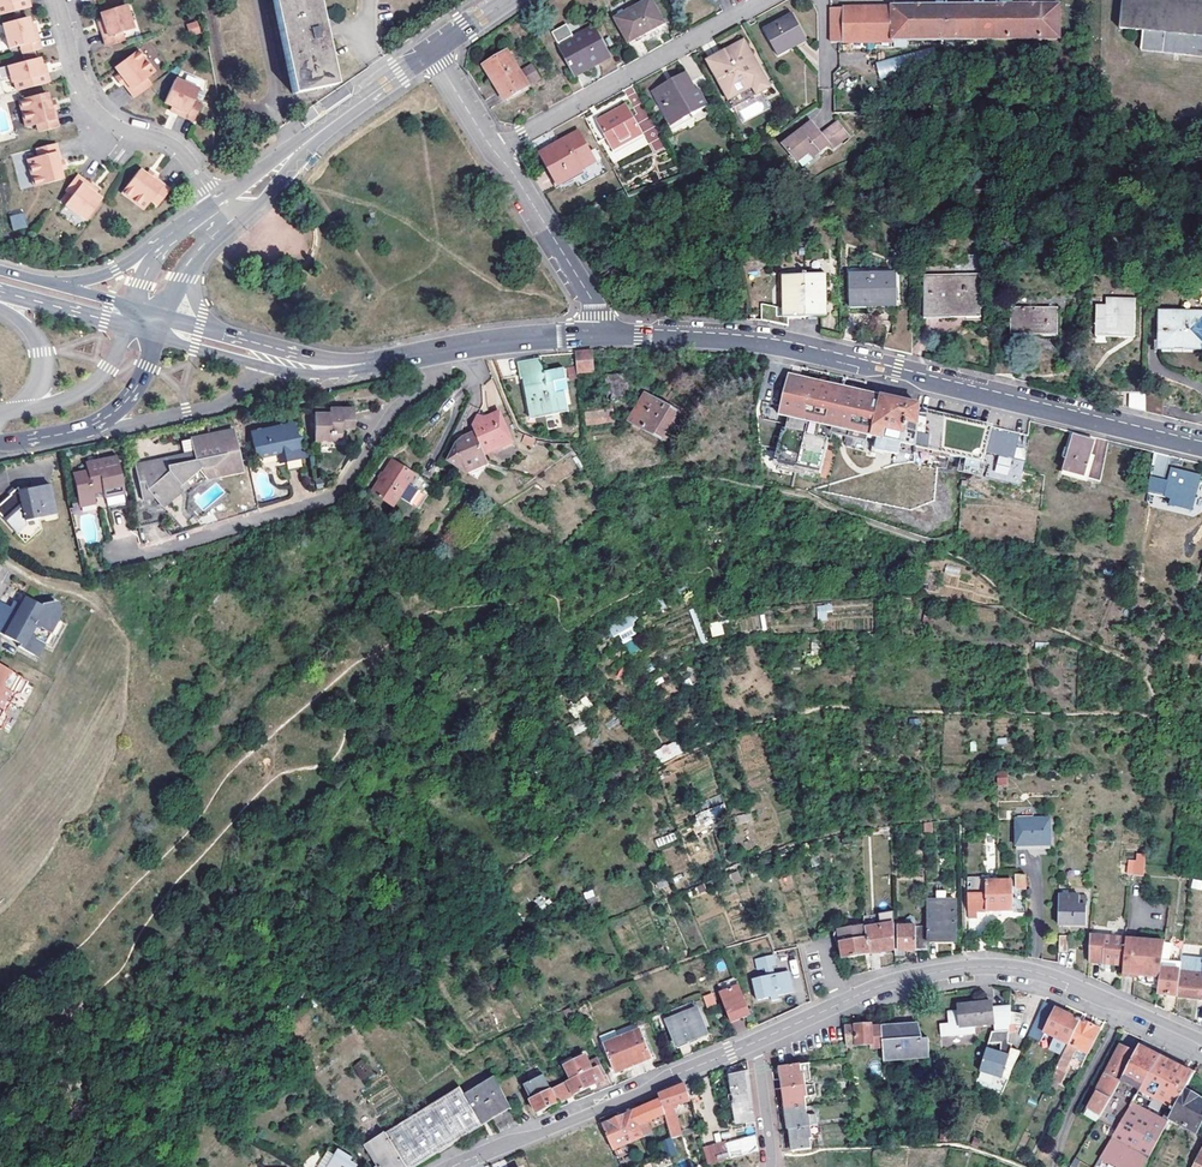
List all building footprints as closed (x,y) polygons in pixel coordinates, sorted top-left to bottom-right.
[(30,7),(29,0),(0,0),(0,15),(30,7)] [(288,95),(330,86),(313,0),(269,0),(288,95)] [(1119,29),(1142,31),(1140,50),(1201,57),(1201,0),(1122,0),(1119,29)] [(651,1),(616,20),(631,46),(665,27),(651,1)] [(102,29),(107,46),(124,41),(121,33),(133,29),(126,5),(101,12),(104,20),(105,24),(106,28),(102,29)] [(1060,5),(831,9),(831,42),(862,41),(862,43),(895,43),(894,41),(1060,39),(1060,5)] [(793,15),(765,30),(779,57),(807,41),(793,15)] [(28,17),(3,23),(9,48),(21,45),(23,53),(41,49),(37,32),(32,33),(31,29),(30,25),(28,17)] [(198,21),(187,23),(189,35),(200,33),(198,21)] [(559,48),(572,73),(585,66),(584,64),(594,60),(596,64),(608,58),(592,30),(572,41),(567,31),(567,30),(566,30),(565,29),(564,29),(563,29),(562,29),(551,35),(557,46),(558,45),(559,48)] [(744,41),(707,61),(729,101),(753,88),(757,95),(769,89),(744,41)] [(124,83),(135,97),(151,85),(146,78),(155,72),(138,49),(116,66),(121,74),(123,77),(126,80),(124,82),(124,83)] [(529,88),(527,85),(519,72),(507,52),(484,66),(506,101),(529,88)] [(908,54),(875,62),(879,77),(912,69),(908,54)] [(42,68),(40,58),(8,66),(13,82),(15,82),(18,91),(50,82),(47,73),(44,73),(42,68)] [(585,66),(572,73),(574,76),(596,64),(594,60),(584,64),(585,66)] [(534,63),(519,72),(527,85),(541,77),(534,63)] [(672,85),(654,95),(671,125),(686,117),(686,119),(709,107),(700,90),(697,91),(688,73),(671,82),(672,85)] [(124,82),(126,80),(123,77),(121,74),(117,77),(122,84),(124,83),(124,82)] [(175,79),(165,102),(173,106),(176,107),(180,109),(178,113),(195,120),(202,103),(194,100),(198,89),(175,79)] [(733,109),(757,95),(753,88),(729,101),(733,109)] [(48,92),(20,99),(27,127),(38,124),(40,132),(59,127),(55,109),(52,110),(50,104),(48,92)] [(654,151),(663,146),(635,92),(626,96),(654,151)] [(627,106),(596,121),(612,149),(642,134),(627,106)] [(839,124),(822,136),(819,138),(816,134),(819,131),(812,122),(782,142),(796,161),(809,152),(812,157),(829,146),(832,150),(849,138),(839,124)] [(539,153),(555,183),(576,171),(593,162),(577,132),(539,153)] [(61,161),(56,143),(36,148),(38,156),(27,159),(34,186),(62,179),(60,172),(59,167),(58,162),(61,161)] [(555,183),(539,153),(536,155),(554,190),(558,188),(555,183)] [(59,167),(60,172),(66,171),(63,160),(61,161),(58,162),(59,167)] [(144,173),(137,168),(121,192),(144,207),(150,198),(157,203),(169,186),(154,175),(153,175),(151,178),(148,175),(144,173)] [(148,175),(151,178),(153,175),(154,175),(155,174),(147,169),(144,173),(148,175)] [(555,183),(558,188),(579,176),(578,174),(576,171),(555,183)] [(90,187),(76,176),(65,190),(72,195),(64,205),(85,221),(100,200),(94,195),(91,193),(88,190),(90,187)] [(96,192),(90,187),(88,190),(91,193),(94,195),(96,192)] [(12,230),(27,227),(24,212),(9,215),(12,230)] [(1058,254),(1045,254),(1046,266),(1058,265),(1058,254)] [(808,275),(808,272),(804,272),(804,275),(787,275),(787,308),(786,317),(792,317),(800,317),(809,318),(808,275)] [(892,303),(892,274),(850,274),(850,309),(866,309),(866,303),(892,303)] [(827,275),(808,275),(809,318),(818,318),(827,318),(827,275)] [(924,276),(924,311),(981,311),(980,276),(924,276)] [(1106,307),(1095,307),(1094,337),(1134,338),(1135,300),(1106,300),(1106,307)] [(780,308),(766,306),(766,322),(773,322),(792,327),(792,317),(786,317),(780,317),(780,308)] [(1057,309),(1011,309),(1011,335),(1057,336),(1057,309)] [(1158,311),(1157,346),(1201,347),(1201,312),(1158,311)] [(576,354),(577,373),(593,372),(592,352),(576,354)] [(1014,359),(995,359),(994,377),(1014,378),(1014,359)] [(538,374),(546,373),(544,360),(536,361),(538,374)] [(564,371),(546,373),(538,374),(536,361),(521,363),(529,418),(567,412),(565,396),(555,397),(553,385),(566,383),(564,371)] [(794,365),(792,377),(800,379),(803,367),(794,365)] [(915,449),(966,461),(964,471),(977,474),(980,465),(983,466),(986,454),(1013,461),(1020,436),(960,422),(917,411),(918,407),(868,395),(800,379),(792,377),(788,376),(779,415),(812,423),(810,431),(812,433),(824,436),(826,435),(828,427),(872,438),(869,448),(891,454),(894,444),(915,449)] [(606,403),(627,402),(625,377),(604,378),(606,403)] [(387,382),(390,391),(404,388),(402,379),(388,382),(387,382)] [(1130,392),(1129,408),(1146,412),(1147,392),(1130,392)] [(1147,392),(1146,412),(1164,416),(1165,392),(1147,392)] [(482,404),(476,416),(480,417),(481,420),(491,417),(481,395),(482,404)] [(635,424),(666,440),(680,412),(650,396),(635,424)] [(590,406),(585,406),(585,425),(613,424),(612,408),(590,409),(590,406)] [(313,417),(312,443),(327,444),(327,438),(332,438),(332,436),(340,436),(340,431),(349,432),(350,412),(328,411),(327,417),(313,417)] [(474,432),(484,455),(510,444),(498,414),(491,417),(481,420),(480,417),(476,416),(471,424),(474,432)] [(257,459),(276,455),(283,454),(285,463),(300,459),(293,424),(251,434),(257,459)] [(198,473),(200,476),(223,472),(222,469),(236,466),(232,445),(235,445),(232,430),(191,438),(194,454),(198,473)] [(485,458),(484,455),(474,432),(463,437),(464,440),(456,443),(447,459),(467,471),(487,462),(485,458)] [(802,433),(796,468),(820,472),(826,437),(802,433)] [(1066,464),(1073,438),(1074,434),(1070,433),(1064,463),(1066,464)] [(1096,443),(1073,438),(1066,464),(1064,473),(1087,478),(1093,453),(1096,443)] [(510,444),(484,455),(485,458),(512,448),(510,444)] [(894,444),(891,454),(913,459),(915,449),(894,444)] [(223,472),(200,476),(199,480),(240,471),(235,445),(232,445),(236,466),(222,469),(223,472)] [(1063,478),(1089,484),(1096,454),(1093,453),(1087,478),(1064,473),(1063,478)] [(198,473),(194,454),(135,466),(142,499),(149,498),(161,511),(182,494),(178,490),(198,473)] [(283,454),(276,455),(278,464),(285,463),(283,454)] [(95,503),(94,500),(93,495),(102,493),(103,498),(123,494),(116,458),(86,464),(88,472),(74,475),(80,506),(95,503)] [(300,459),(285,463),(286,470),(301,467),(300,459)] [(398,460),(378,492),(400,506),(406,496),(418,504),(426,490),(414,483),(419,474),(398,460)] [(1151,476),(1147,492),(1168,497),(1166,505),(1193,512),(1201,477),(1201,473),(1171,465),(1167,480),(1151,476)] [(200,476),(198,473),(178,490),(182,494),(199,480),(200,476)] [(0,507),(20,531),(30,523),(29,519),(60,513),(54,483),(22,484),(20,493),(18,491),(0,507)] [(232,500),(237,517),(252,513),(248,496),(232,500)] [(651,511),(664,508),(663,501),(649,504),(651,511)] [(601,548),(594,552),(598,560),(605,556),(601,548)] [(57,623),(59,617),(60,612),(57,601),(44,604),(43,606),(26,597),(22,605),(15,602),(12,608),(1,602),(0,604),(0,633),(20,645),(19,647),(35,656),(43,643),(45,644),(57,623)] [(829,604),(816,605),(817,620),(831,619),(829,604)] [(607,621),(611,639),(638,633),(633,614),(607,621)] [(630,654),(638,651),(633,641),(626,644),(630,654)] [(494,660),(487,666),(490,671),(498,665),(494,660)] [(29,682),(0,666),(0,730),(2,731),(9,718),(7,712),(16,696),(22,694),(29,682)] [(658,762),(681,755),(677,741),(654,748),(658,762)] [(997,771),(997,784),(1006,784),(1006,771),(997,771)] [(693,815),(698,827),(727,815),(723,803),(693,815)] [(736,824),(751,821),(749,813),(735,816),(736,824)] [(1017,845),(1050,845),(1051,817),(1017,818),(1017,845)] [(891,841),(890,828),(882,829),(883,842),(891,841)] [(1137,853),(1135,875),(1144,875),(1145,854),(1137,853)] [(1016,887),(1027,888),(1027,874),(1015,874),(1016,887)] [(977,911),(1013,910),(1012,880),(986,880),(986,876),(967,877),(968,917),(977,917),(977,911)] [(1190,887),(1201,890),(1201,889),(1201,880),(1192,878),(1190,887)] [(936,891),(937,899),(945,899),(945,891),(936,891)] [(926,900),(926,925),(926,942),(938,941),(938,935),(956,935),(955,899),(945,899),(937,899),(926,900)] [(1060,923),(1060,936),(1087,936),(1088,908),(1059,908),(1059,923),(1060,923)] [(878,912),(879,919),(893,918),(892,911),(878,912)] [(545,927),(551,924),(547,917),(541,920),(545,927)] [(894,925),(866,929),(869,955),(895,951),(894,926),(894,925)] [(926,925),(906,926),(894,926),(895,951),(895,952),(904,952),(926,951),(926,942),(926,925)] [(838,945),(842,944),(844,959),(869,955),(866,929),(853,931),(836,935),(838,945)] [(1090,962),(1124,965),(1126,939),(1126,938),(1091,935),(1090,962)] [(1128,975),(1134,976),(1138,940),(1126,939),(1124,965),(1123,975),(1128,975)] [(1146,985),(1159,986),(1163,942),(1138,940),(1134,976),(1147,977),(1146,985)] [(1060,942),(1060,959),(1068,959),(1069,943),(1060,942)] [(1163,942),(1159,986),(1158,994),(1178,996),(1180,971),(1181,964),(1169,962),(1171,943),(1163,942)] [(755,960),(757,969),(765,968),(774,966),(776,965),(774,956),(755,960)] [(774,966),(765,968),(767,976),(775,974),(774,966)] [(789,971),(775,974),(767,976),(753,980),(758,1000),(772,997),(773,1001),(780,999),(779,995),(792,992),(792,990),(794,989),(789,971)] [(1178,996),(1198,998),(1201,998),(1201,973),(1190,972),(1180,971),(1178,996)] [(732,1022),(751,1014),(736,977),(718,984),(722,993),(720,993),(732,1022)] [(706,1007),(716,1004),(713,992),(703,995),(706,1007)] [(993,1023),(992,1006),(991,1002),(957,1005),(958,1010),(947,1011),(948,1023),(949,1035),(975,1033),(974,1025),(993,1023)] [(1042,1040),(1046,1033),(1055,1037),(1050,1048),(1063,1055),(1081,1020),(1044,1002),(1029,1034),(1042,1040)] [(995,1006),(998,1032),(1007,1031),(1008,1026),(1009,1013),(1009,1005),(995,1006)] [(667,1022),(677,1047),(707,1034),(697,1010),(691,1012),(688,1006),(673,1011),(676,1018),(667,1022)] [(1009,1013),(1008,1026),(1019,1027),(1020,1015),(1009,1013)] [(651,1022),(650,1018),(639,1022),(640,1026),(651,1022)] [(1065,1073),(1073,1057),(1077,1049),(1087,1053),(1100,1030),(1081,1020),(1063,1055),(1057,1066),(1058,1067),(1052,1079),(1060,1082),(1061,1083),(1066,1074),(1065,1073)] [(605,1045),(642,1031),(640,1026),(639,1022),(603,1036),(605,1045)] [(949,1035),(948,1023),(939,1024),(941,1036),(949,1035)] [(844,1027),(847,1055),(871,1054),(871,1058),(883,1057),(881,1031),(881,1027),(871,1028),(871,1025),(844,1027)] [(883,1057),(883,1068),(928,1056),(928,1040),(921,1039),(918,1027),(908,1028),(907,1025),(898,1027),(899,1029),(893,1029),(881,1031),(883,1057)] [(652,1057),(642,1031),(605,1045),(614,1070),(624,1067),(652,1057)] [(998,1032),(994,1032),(985,1052),(980,1067),(1009,1079),(1021,1051),(1007,1044),(1007,1031),(998,1032)] [(1086,1109),(1099,1116),(1111,1095),(1135,1053),(1119,1045),(1110,1062),(1112,1063),(1086,1109)] [(1135,1053),(1111,1095),(1131,1106),(1158,1056),(1142,1047),(1139,1045),(1135,1053)] [(1073,1057),(1083,1062),(1087,1053),(1077,1049),(1073,1057)] [(1131,1106),(1096,1166),(1098,1166),(1144,1166),(1166,1125),(1181,1096),(1192,1075),(1182,1069),(1158,1056),(1131,1106)] [(585,1057),(574,1062),(564,1067),(570,1080),(591,1071),(585,1057)] [(652,1057),(624,1067),(625,1070),(653,1059),(652,1057)] [(365,1058),(352,1064),(361,1082),(374,1075),(365,1058)] [(572,1058),(561,1063),(564,1067),(574,1062),(572,1058)] [(783,1078),(784,1088),(806,1085),(804,1073),(802,1073),(801,1064),(782,1067),(782,1068),(778,1068),(779,1071),(780,1078),(783,1078)] [(1184,1065),(1182,1069),(1192,1075),(1194,1071),(1184,1065)] [(599,1067),(605,1080),(606,1080),(609,1079),(602,1066),(599,1067)] [(552,1089),(558,1103),(565,1100),(592,1087),(605,1080),(599,1067),(591,1071),(570,1080),(552,1089)] [(737,1075),(733,1075),(737,1098),(727,1100),(731,1126),(748,1123),(755,1122),(749,1072),(744,1073),(740,1074),(740,1070),(736,1070),(737,1075)] [(558,1103),(552,1089),(546,1075),(523,1087),(536,1114),(559,1103),(558,1103)] [(727,1095),(727,1100),(737,1098),(733,1075),(728,1076),(731,1094),(727,1095)] [(510,1108),(494,1077),(465,1095),(460,1089),(386,1134),(406,1166),(413,1166),(510,1108)] [(1051,1078),(1046,1088),(1055,1093),(1060,1082),(1052,1079),(1051,1078)] [(786,1109),(806,1106),(805,1097),(818,1095),(817,1084),(806,1085),(784,1088),(786,1109)] [(673,1139),(682,1136),(674,1109),(692,1103),(687,1085),(683,1086),(659,1096),(662,1101),(665,1109),(668,1120),(673,1139)] [(1181,1096),(1166,1125),(1194,1139),(1201,1125),(1201,1108),(1181,1096)] [(631,1112),(641,1137),(651,1134),(648,1127),(660,1123),(668,1120),(665,1109),(662,1101),(631,1112)] [(807,1116),(806,1106),(786,1109),(789,1129),(818,1126),(816,1115),(807,1116)] [(600,1119),(612,1149),(641,1137),(631,1112),(629,1108),(618,1112),(600,1119)] [(660,1123),(666,1142),(673,1139),(668,1120),(660,1123)] [(791,1151),(811,1149),(810,1139),(819,1137),(818,1126),(789,1129),(791,1149),(791,1151)] [(376,1166),(406,1166),(386,1134),(366,1146),(377,1166),(376,1166)] [(757,1135),(727,1142),(730,1159),(759,1152),(757,1135)] [(972,1144),(978,1146),(980,1141),(975,1138),(972,1144)] [(666,1142),(661,1143),(666,1158),(677,1154),(673,1139),(666,1142)] [(727,1142),(703,1148),(707,1164),(730,1159),(727,1142)] [(357,1166),(337,1154),(331,1164),(323,1160),(319,1166),(356,1166),(357,1166)]
